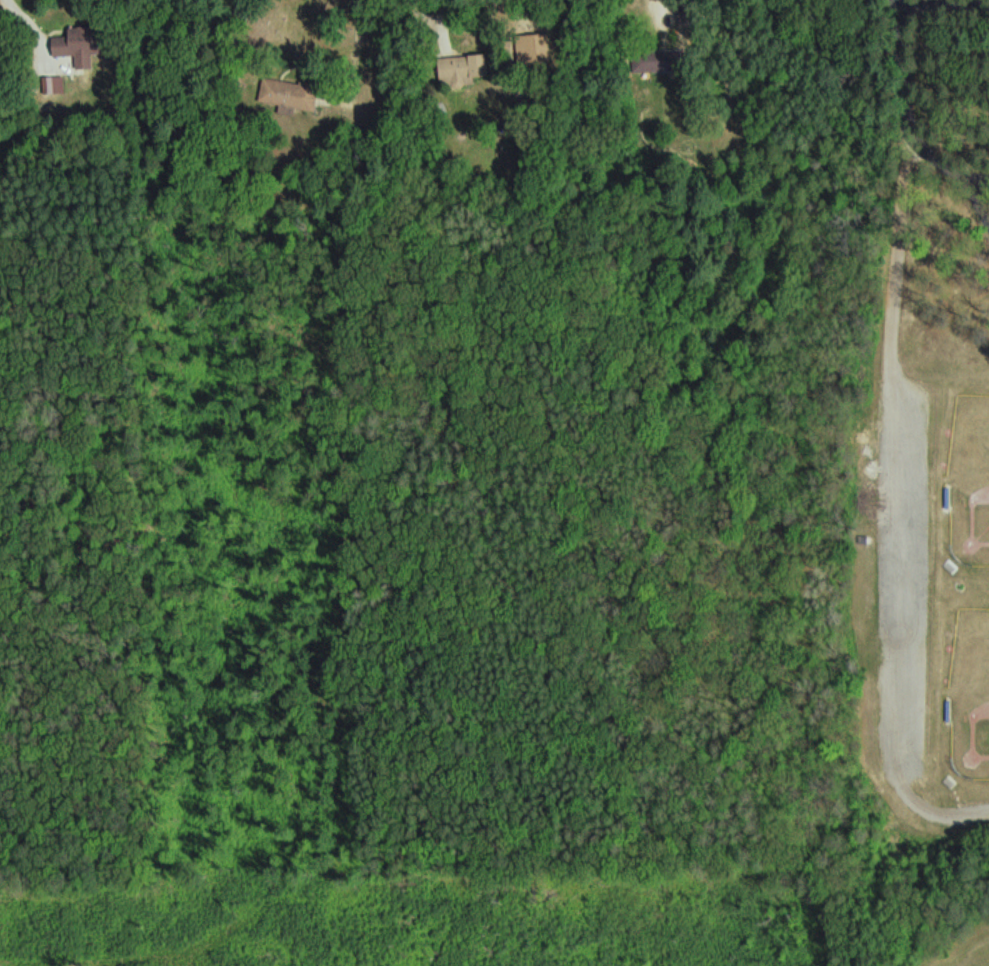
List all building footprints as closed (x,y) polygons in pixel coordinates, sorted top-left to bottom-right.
[(86,35),(55,35),(55,58),(86,58),(86,35)] [(300,109),(320,112),(324,87),(267,78),(263,102),(284,106),(282,114),(299,117),(300,109)]
